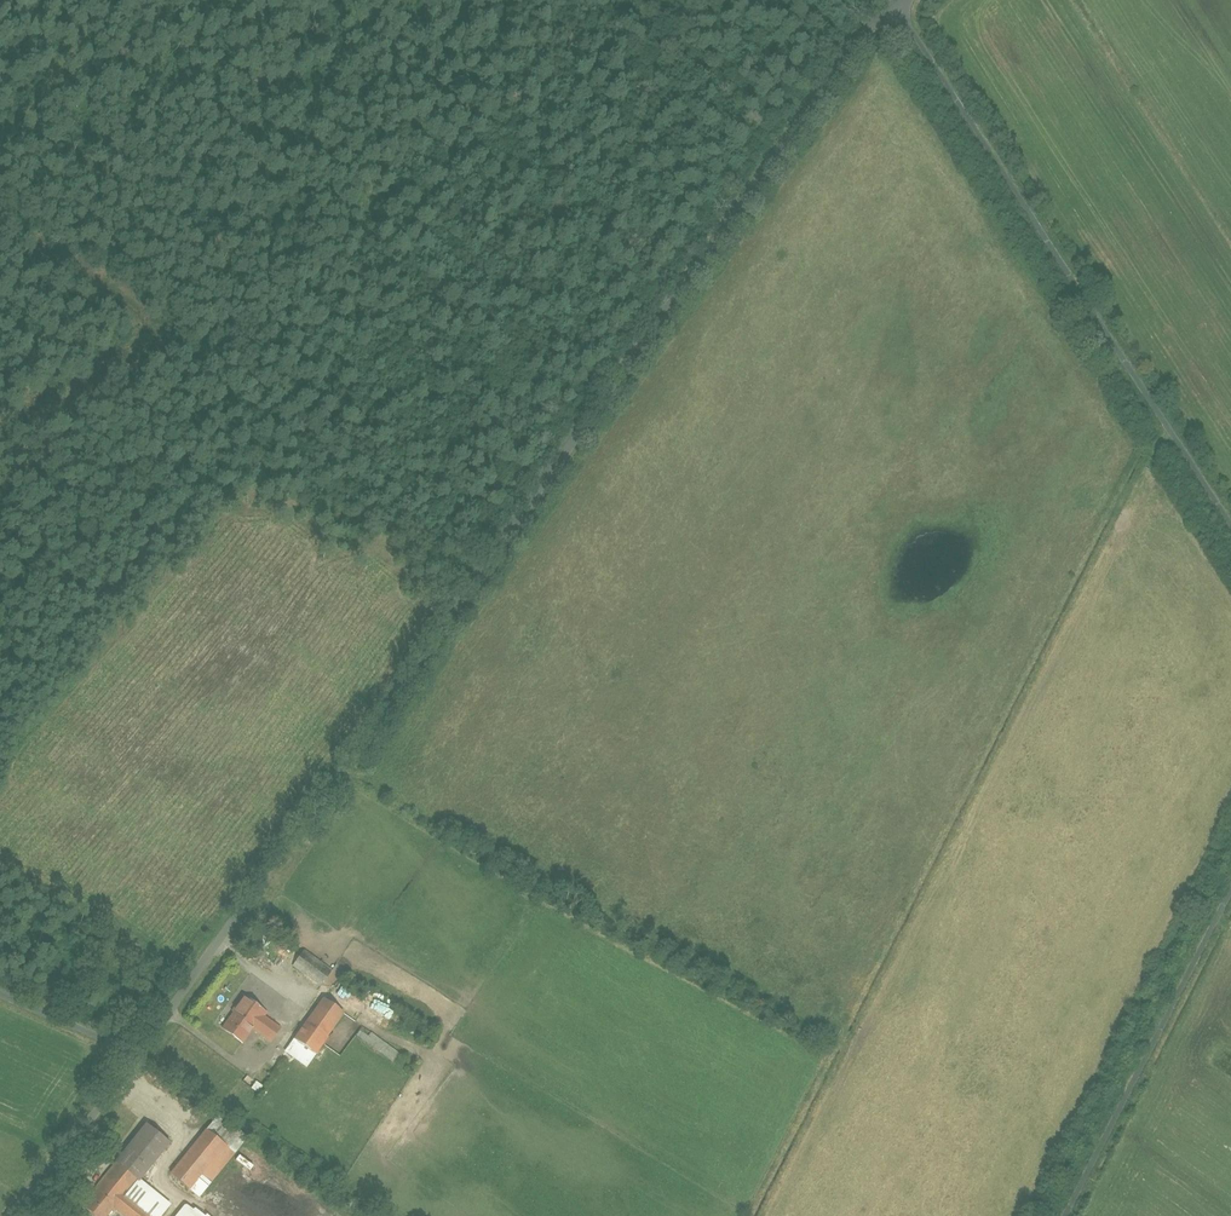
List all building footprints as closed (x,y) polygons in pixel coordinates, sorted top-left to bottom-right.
[(332,970),(303,951),(292,967),(320,987),(332,970)] [(243,997),(219,1030),(243,1047),(253,1033),(272,1046),(284,1030),(265,1017),(267,1014),(243,997)] [(345,1015),(323,999),(294,1042),(316,1057),(345,1015)] [(169,1206),(140,1183),(171,1146),(147,1126),(80,1207),(91,1215),(108,1215),(114,1208),(124,1215),(161,1215),(169,1206)] [(235,1156),(204,1131),(169,1175),(199,1200),(235,1156)] [(194,1208),(192,1210),(186,1205),(178,1215),(203,1215),(194,1208)]
